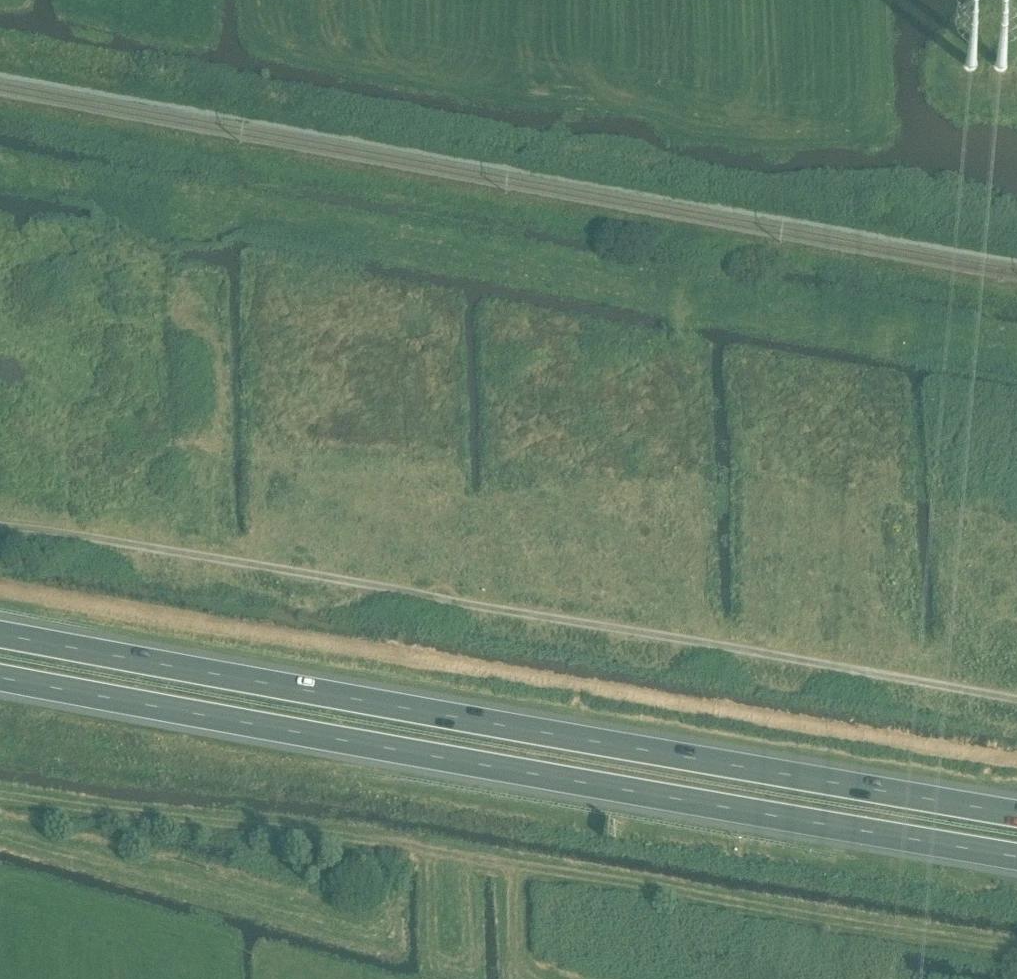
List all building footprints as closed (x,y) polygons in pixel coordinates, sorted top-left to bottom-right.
[(965,64),(965,65),(965,66),(966,67),(966,68),(967,69),(968,70),(970,70),(971,70),(972,70),(973,69),(974,69),(975,68),(975,67),(976,65),(976,64),(975,63),(974,62),(974,61),(973,60),(971,60),(970,60),(969,60),(968,61),(967,61),(966,62),(965,64)] [(996,64),(995,65),(995,67),(996,68),(996,69),(997,70),(998,70),(1000,71),(1001,71),(1002,70),(1003,70),(1004,69),(1005,68),(1006,67),(1006,66),(1006,65),(1005,63),(1005,62),(1004,61),(1003,61),(1001,60),(1000,60),(999,61),(998,61),(997,62),(996,63),(996,64)]
